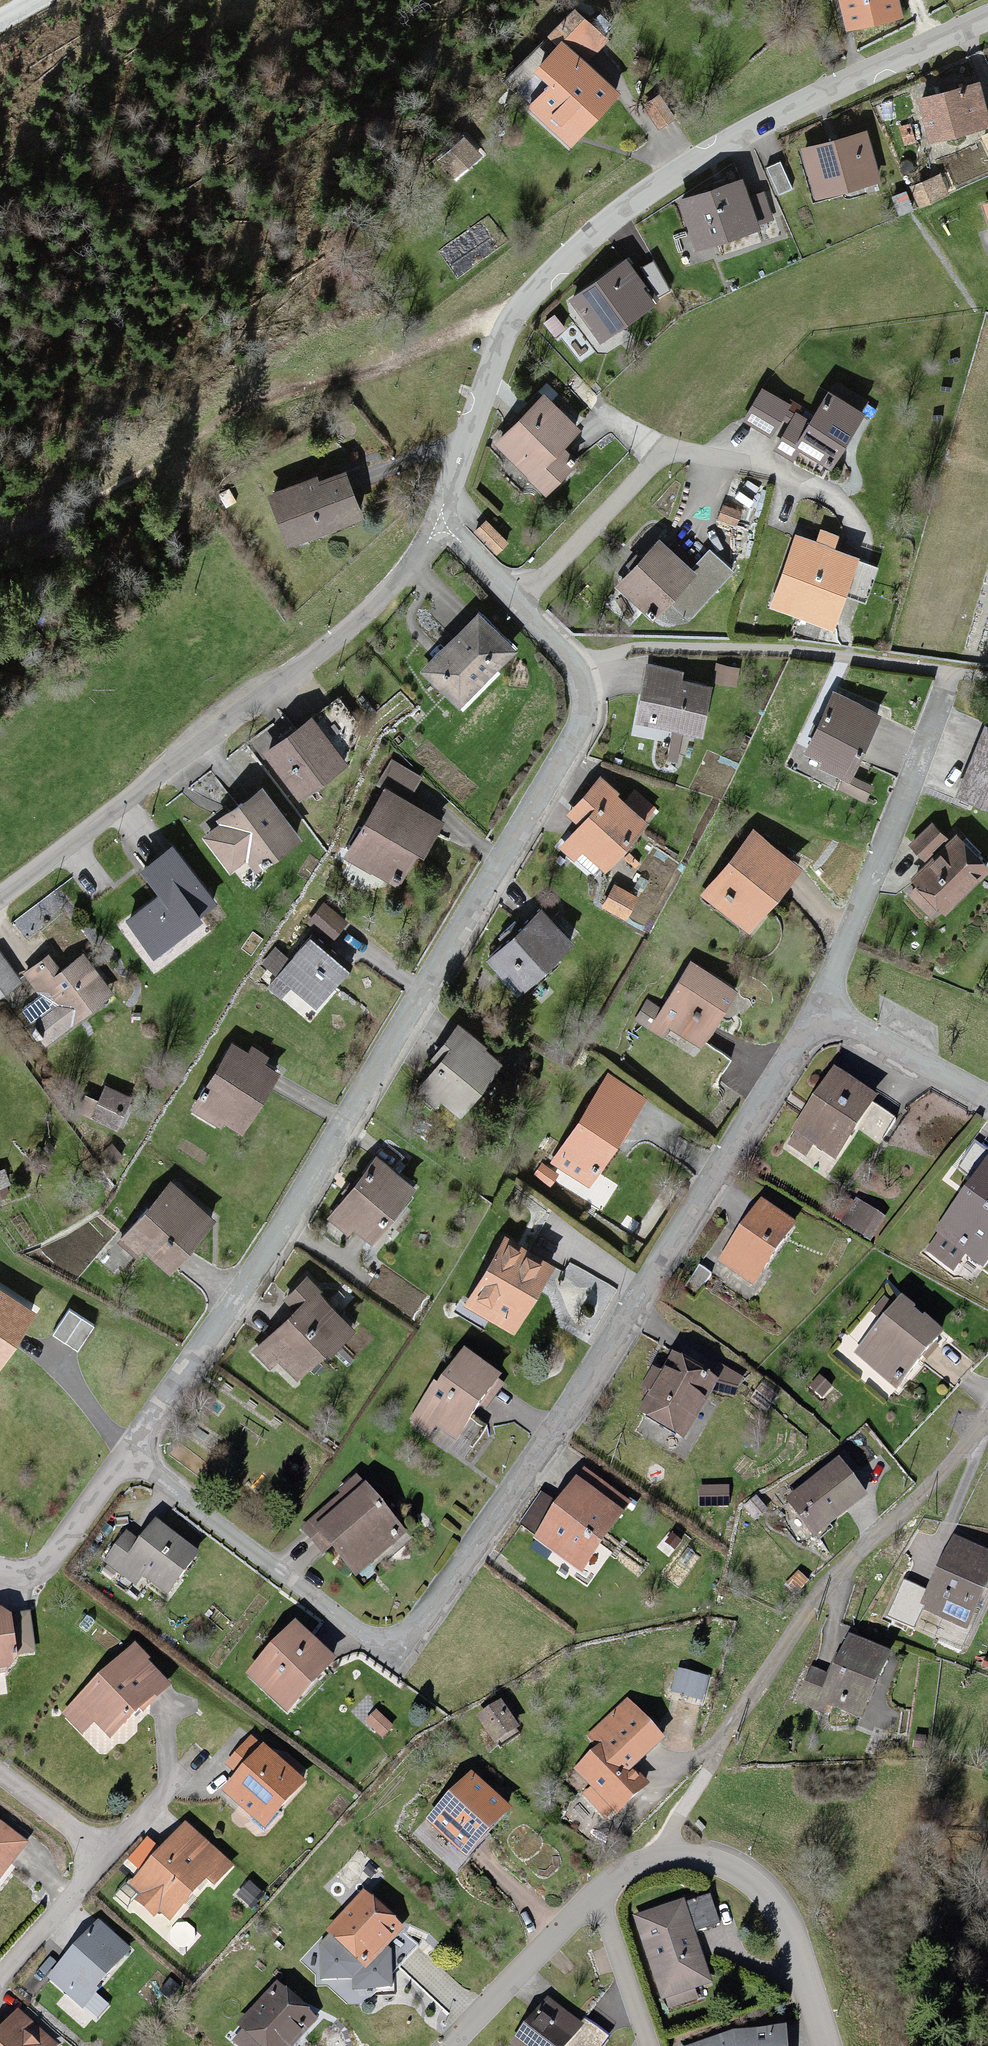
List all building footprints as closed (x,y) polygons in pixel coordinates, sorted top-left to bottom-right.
[(850,29),(904,15),(900,0),(843,0),(850,29)] [(548,40),(506,82),(520,97),(563,55),(548,40)] [(578,58),(533,107),(576,147),(621,98),(578,58)] [(923,98),(933,141),(987,128),(987,107),(983,84),(923,98)] [(870,136),(806,151),(817,197),(881,181),(870,136)] [(485,143),(449,168),(460,183),(495,159),(485,143)] [(942,178),(910,190),(918,210),(950,198),(942,178)] [(746,182),(682,202),(697,252),(761,232),(746,182)] [(975,207),(986,243),(987,242),(987,203),(975,207)] [(629,264),(573,303),(601,342),(656,304),(629,264)] [(784,440),(828,464),(860,406),(823,386),(805,420),(797,416),(784,440)] [(764,395),(750,420),(769,430),(783,405),(764,395)] [(549,400),(498,446),(547,500),(580,470),(562,450),(580,434),(549,400)] [(347,470),(272,496),(289,546),(365,520),(347,470)] [(511,546),(493,526),(480,537),(497,558),(511,546)] [(862,564),(801,540),(776,606),(837,629),(862,564)] [(661,544),(622,588),(658,621),(698,576),(661,544)] [(480,618),(425,671),(462,710),(517,657),(480,618)] [(684,672),(646,664),(634,724),(702,738),(712,686),(682,680),(684,672)] [(834,694),(804,753),(822,762),(818,769),(848,784),(881,718),(834,694)] [(311,720),(269,752),(307,801),(349,769),(311,720)] [(957,796),(987,809),(987,728),(985,727),(957,796)] [(605,777),(568,816),(581,829),(569,841),(607,877),(656,826),(605,777)] [(267,790),(226,821),(230,827),(211,842),(235,873),(255,858),(266,873),(307,841),(267,790)] [(394,790),(353,857),(401,887),(442,820),(394,790)] [(908,899),(935,928),(987,878),(987,874),(955,840),(949,846),(929,826),(909,845),(927,864),(910,880),(919,889),(908,899)] [(753,832),(703,898),(755,936),(805,870),(753,832)] [(212,906),(173,851),(144,871),(163,898),(131,922),(155,955),(199,924),(195,918),(212,906)] [(547,911),(492,960),(523,996),(579,948),(547,911)] [(312,938),(282,980),(325,1012),(356,970),(312,938)] [(0,960),(0,1001),(22,987),(4,957),(0,960)] [(53,962),(27,978),(41,1000),(24,1010),(50,1050),(116,1008),(84,959),(61,974),(53,962)] [(693,965),(659,1024),(705,1050),(739,991),(693,965)] [(464,1031),(424,1091),(468,1120),(508,1061),(464,1031)] [(234,1049),(196,1112),(241,1139),(280,1077),(234,1049)] [(834,1080),(793,1145),(833,1170),(874,1105),(834,1080)] [(610,1081),(556,1166),(591,1188),(646,1103),(610,1081)] [(379,1163),(338,1214),(374,1243),(414,1192),(379,1163)] [(936,1235),(980,1267),(987,1256),(987,1163),(936,1235)] [(175,1188),(126,1240),(164,1276),(213,1224),(175,1188)] [(753,1206),(713,1269),(752,1293),(792,1230),(753,1206)] [(510,1238),(465,1306),(516,1340),(561,1271),(510,1238)] [(36,1315),(0,1290),(0,1368),(36,1315)] [(319,1297),(258,1361),(298,1400),(360,1336),(319,1297)] [(896,1308),(852,1355),(895,1394),(939,1347),(896,1308)] [(95,1329),(68,1311),(53,1333),(80,1352),(95,1329)] [(469,1364),(419,1423),(459,1456),(508,1398),(469,1364)] [(672,1379),(645,1422),(689,1449),(716,1406),(672,1379)] [(852,1464),(795,1507),(820,1540),(877,1496),(852,1464)] [(590,1480),(541,1544),(587,1579),(636,1515),(590,1480)] [(371,1494),(322,1533),(361,1582),(410,1543),(371,1494)] [(147,1523),(118,1561),(173,1603),(203,1566),(147,1523)] [(912,1587),(896,1621),(925,1634),(934,1614),(968,1629),(987,1585),(987,1563),(948,1545),(926,1594),(912,1587)] [(0,1606),(0,1660),(19,1663),(29,1612),(0,1606)] [(178,1668),(128,1626),(66,1699),(116,1741),(178,1668)] [(298,1633),(253,1679),(292,1716),(336,1670),(298,1633)] [(836,1688),(811,1679),(799,1708),(830,1720),(834,1709),(872,1725),(897,1668),(853,1649),(836,1688)] [(514,1707),(490,1722),(508,1750),(531,1736),(514,1707)] [(640,1720),(574,1776),(610,1818),(676,1763),(640,1720)] [(298,1772),(257,1739),(220,1786),(262,1818),(298,1772)] [(506,1788),(460,1748),(415,1799),(460,1839),(506,1788)] [(234,1851),(184,1809),(126,1878),(176,1920),(234,1851)] [(0,1816),(0,1882),(31,1837),(0,1816)] [(710,1893),(637,1917),(663,1996),(709,1981),(692,1931),(720,1922),(710,1893)] [(366,1901),(329,1940),(368,1977),(406,1937),(366,1901)] [(138,1957),(103,1927),(58,1979),(93,2009),(138,1957)] [(16,1993),(0,2010),(0,2045),(51,2045),(60,2036),(16,1993)] [(237,2035),(249,2045),(300,2045),(314,2032),(274,1995),(237,2035)] [(508,2041),(514,2045),(577,2045),(585,2037),(546,2001),(508,2041)] [(693,2045),(785,2045),(784,2027),(734,2031),(693,2045)]
